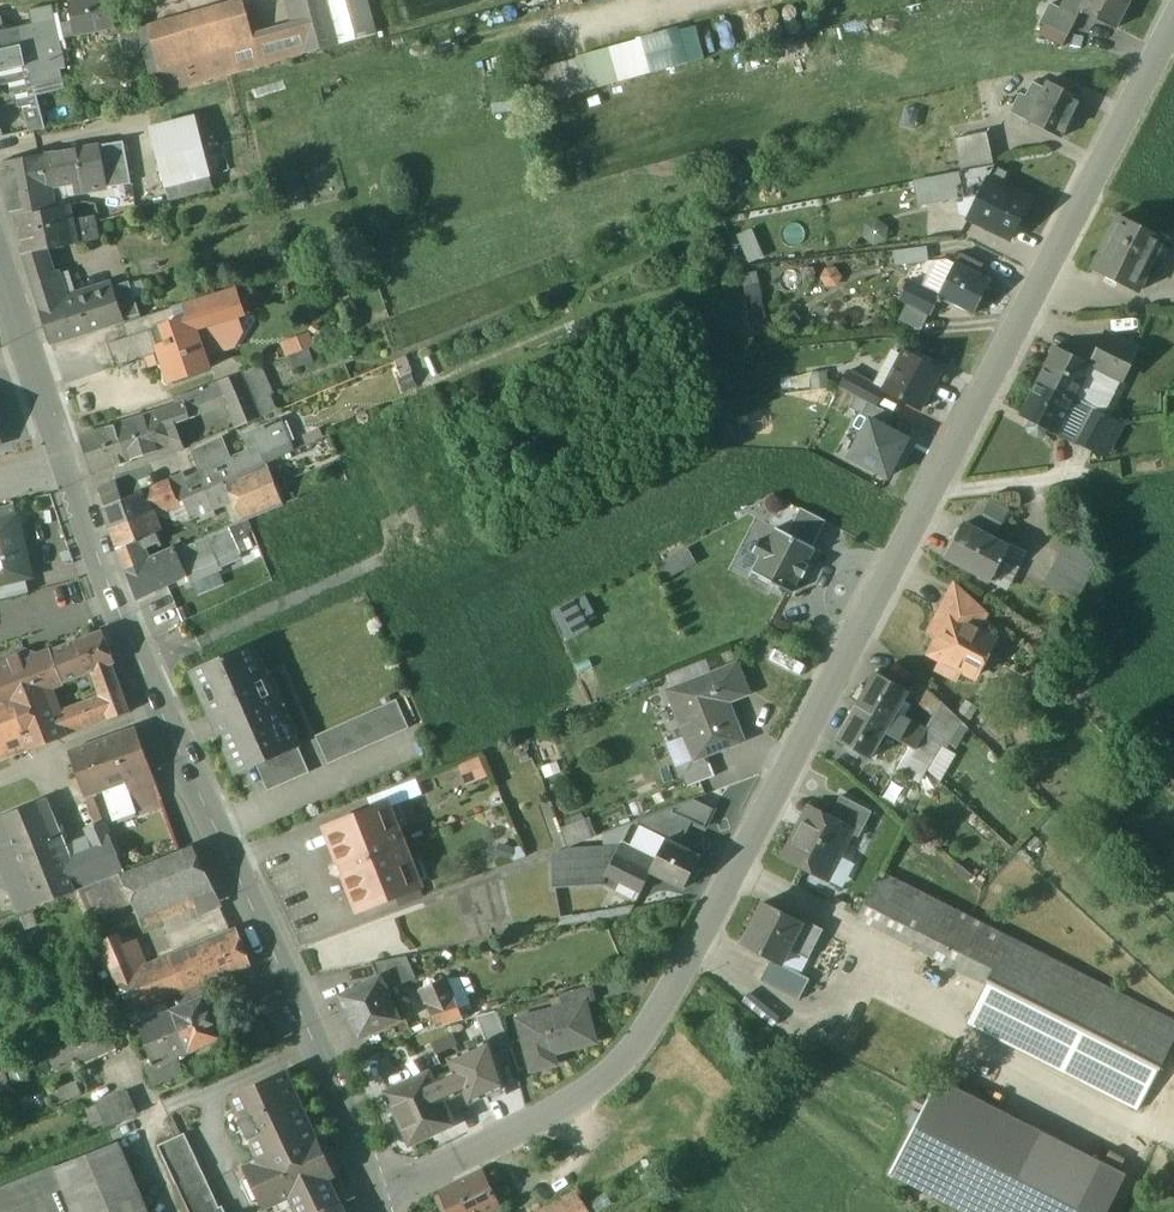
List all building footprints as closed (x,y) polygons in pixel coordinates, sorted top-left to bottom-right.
[(115,27),(110,0),(107,0),(69,7),(74,34),(115,27)] [(151,25),(169,90),(263,64),(246,0),(241,0),(151,25)] [(297,27),(256,38),(264,64),(378,32),(369,0),(290,0),(297,27)] [(1077,15),(1112,34),(1130,0),(1084,0),(1077,15)] [(0,17),(0,52),(23,46),(38,96),(64,88),(60,70),(60,39),(54,20),(4,31),(0,17)] [(673,64),(705,55),(695,24),(664,33),(673,64)] [(642,36),(575,56),(585,91),(652,71),(642,36)] [(23,68),(20,57),(26,56),(23,46),(0,52),(0,73),(23,68)] [(20,57),(23,68),(0,73),(0,79),(2,86),(9,85),(12,97),(16,96),(19,109),(23,108),(24,111),(24,112),(26,122),(27,122),(29,132),(45,129),(38,96),(26,56),(20,57)] [(1044,90),(1033,84),(1025,98),(1021,96),(1011,114),(1028,122),(1044,90)] [(1080,102),(1046,85),(1044,90),(1028,122),(1062,139),(1080,102)] [(192,119),(148,130),(161,185),(205,175),(192,119)] [(956,140),(962,173),(993,166),(987,134),(956,140)] [(77,151),(42,157),(50,190),(83,183),(77,151)] [(0,165),(0,170),(10,218),(15,217),(55,209),(50,190),(42,157),(0,165)] [(987,181),(1000,187),(1006,173),(993,166),(962,173),(939,177),(944,202),(958,200),(957,194),(963,193),(983,189),(987,181)] [(983,189),(969,219),(1011,240),(1030,202),(1000,187),(987,181),(983,189)] [(959,215),(969,219),(983,189),(963,193),(964,204),(958,205),(959,215)] [(73,206),(76,217),(97,211),(95,200),(73,206)] [(55,209),(15,217),(22,255),(37,253),(75,246),(71,206),(55,209)] [(1162,238),(1121,217),(1093,272),(1138,294),(1156,258),(1153,256),(1162,238)] [(753,227),(738,233),(749,261),(764,256),(753,227)] [(916,252),(893,254),(895,267),(917,264),(916,252)] [(77,299),(58,305),(37,253),(22,255),(50,342),(85,331),(77,299)] [(981,265),(959,255),(955,264),(977,274),(981,265)] [(977,274),(955,264),(938,298),(940,299),(973,314),(990,280),(977,274)] [(756,270),(738,275),(751,319),(769,314),(756,270)] [(938,298),(908,283),(900,300),(932,315),(940,299),(938,298)] [(107,290),(77,299),(85,331),(119,321),(109,295),(107,290)] [(234,290),(185,305),(189,317),(190,316),(194,328),(235,315),(242,313),(234,290)] [(172,308),(123,325),(127,338),(165,325),(176,321),(172,308)] [(235,315),(194,328),(202,349),(213,346),(219,348),(234,343),(240,332),(235,315)] [(176,321),(165,325),(170,342),(158,347),(160,353),(155,355),(158,365),(164,363),(170,383),(209,370),(194,328),(190,316),(189,317),(176,321)] [(127,338),(108,344),(116,368),(155,355),(160,353),(158,347),(170,342),(165,325),(127,338)] [(1137,351),(1107,335),(1092,365),(1092,366),(1122,381),(1137,351)] [(1092,365),(1055,347),(1038,381),(1075,399),(1092,366),(1092,365)] [(307,349),(288,356),(294,370),(312,362),(307,349)] [(941,370),(906,351),(884,390),(883,392),(885,394),(918,411),(941,370)] [(260,366),(242,374),(254,403),(261,418),(274,413),(264,390),(269,387),(260,366)] [(850,372),(842,388),(853,394),(862,378),(850,372)] [(242,374),(217,383),(226,405),(230,413),(254,403),(242,374)] [(884,390),(862,378),(853,394),(856,396),(878,407),(885,394),(883,392),(884,390)] [(1075,399),(1038,381),(1021,416),(1031,422),(1028,429),(1029,434),(1038,438),(1042,436),(1047,428),(1058,434),(1075,400),(1075,399)] [(217,383),(175,398),(178,406),(185,403),(190,419),(197,417),(226,405),(217,383)] [(878,407),(856,396),(849,410),(872,422),(886,430),(894,415),(878,407)] [(1095,410),(1075,400),(1058,434),(1078,444),(1095,410)] [(178,406),(115,426),(127,461),(167,448),(182,452),(184,450),(174,424),(190,419),(185,403),(178,406)] [(254,403),(230,413),(236,429),(261,418),(254,403)] [(1111,418),(1095,410),(1078,444),(1094,452),(1111,418)] [(280,420),(243,434),(251,454),(232,462),(224,442),(192,454),(200,472),(186,479),(192,497),(203,492),(237,477),(238,477),(266,464),(293,452),(280,420)] [(886,430),(872,422),(852,459),(887,478),(907,441),(886,430)] [(115,426),(79,438),(91,473),(127,461),(115,426)] [(266,464),(238,477),(237,477),(203,492),(212,512),(232,504),(275,487),(266,464)] [(184,474),(169,480),(179,503),(183,501),(192,497),(186,479),(184,474)] [(169,481),(141,492),(150,516),(153,511),(177,502),(169,481)] [(116,483),(99,490),(104,505),(121,498),(116,483)] [(275,487),(232,504),(239,522),(282,505),(275,487)] [(141,492),(102,509),(111,531),(150,516),(141,492)] [(192,497),(183,501),(191,521),(212,512),(203,492),(192,497)] [(16,518),(13,505),(0,508),(0,522),(16,518)] [(802,509),(788,534),(814,548),(827,523),(802,509)] [(150,516),(111,531),(120,556),(144,546),(147,544),(148,547),(160,542),(150,516)] [(25,578),(31,577),(16,518),(0,522),(0,585),(25,578)] [(1007,549),(987,539),(989,536),(966,524),(950,555),(993,577),(1007,549)] [(814,549),(814,548),(788,534),(775,528),(767,544),(759,540),(752,552),(760,556),(752,572),(791,593),(799,577),(802,578),(808,566),(806,565),(814,549)] [(226,529),(206,537),(212,551),(220,548),(231,543),(226,529)] [(212,551),(206,537),(193,542),(199,557),(212,551)] [(193,542),(175,550),(185,576),(203,567),(199,557),(193,542)] [(144,546),(120,556),(125,570),(149,560),(144,546)] [(212,551),(199,557),(203,567),(206,573),(226,563),(220,548),(212,551)] [(149,560),(125,570),(136,599),(185,576),(175,550),(174,550),(149,560)] [(1091,573),(1059,556),(1043,586),(1073,602),(1081,587),(1083,588),(1091,573)] [(29,594),(25,578),(0,585),(0,601),(29,594)] [(956,586),(929,635),(938,639),(951,616),(964,624),(975,603),(956,586)] [(584,615),(594,610),(585,593),(552,610),(567,640),(590,627),(584,615)] [(988,615),(975,603),(964,624),(979,632),(988,615)] [(964,624),(951,616),(938,639),(929,656),(942,663),(940,667),(957,677),(960,673),(973,680),(995,641),(979,632),(964,624)] [(36,657),(24,652),(2,661),(0,668),(0,707),(11,702),(28,748),(29,748),(30,751),(65,737),(57,716),(47,690),(92,672),(111,665),(114,663),(102,631),(36,657)] [(249,645),(193,670),(214,719),(218,717),(225,734),(219,736),(236,775),(255,767),(295,750),(294,747),(292,748),(282,727),(284,726),(272,697),(270,698),(261,679),(263,678),(249,645)] [(738,663),(666,692),(694,761),(744,741),(727,697),(748,689),(738,663)] [(111,665),(92,672),(101,695),(120,688),(111,665)] [(889,681),(877,673),(857,707),(890,727),(897,713),(909,693),(897,685),(889,681)] [(900,680),(893,676),(889,681),(897,685),(900,680)] [(120,688),(101,695),(102,699),(110,720),(129,713),(120,688)] [(102,699),(85,706),(93,727),(110,720),(102,699)] [(28,748),(11,702),(0,707),(0,760),(28,748)] [(397,704),(315,740),(326,767),(409,732),(397,704)] [(963,722),(945,705),(934,722),(955,735),(963,722)] [(85,706),(57,716),(65,737),(93,727),(85,706)] [(890,727),(857,707),(837,741),(870,759),(885,734),(890,727)] [(910,722),(897,713),(890,727),(885,734),(910,749),(915,752),(926,736),(909,724),(910,722)] [(955,735),(934,722),(926,736),(915,752),(912,758),(928,767),(940,748),(943,750),(946,744),(948,745),(955,735)] [(134,729),(68,753),(84,796),(105,788),(125,781),(150,773),(134,729)] [(915,752),(910,749),(896,772),(917,784),(928,767),(912,758),(915,752)] [(295,750),(255,767),(266,794),(306,776),(295,750)] [(467,784),(488,776),(480,757),(460,765),(467,784)] [(710,763),(683,773),(688,788),(715,778),(710,763)] [(150,773),(125,781),(129,794),(154,785),(150,773)] [(154,785),(129,794),(125,781),(105,788),(116,819),(161,803),(154,785)] [(872,812),(840,796),(833,810),(865,826),(872,812)] [(695,801),(634,824),(654,835),(658,828),(683,841),(692,823),(705,829),(715,811),(695,801)] [(36,803),(2,817),(21,865),(37,907),(75,892),(57,851),(36,803)] [(386,808),(330,829),(328,833),(340,863),(336,864),(332,874),(342,879),(346,877),(358,907),(361,909),(418,887),(386,808)] [(830,818),(810,808),(786,857),(808,868),(811,862),(829,870),(837,853),(842,855),(853,833),(860,837),(865,826),(833,810),(830,818)] [(559,828),(567,849),(595,839),(587,818),(559,828)] [(0,822),(0,867),(2,873),(21,865),(3,820),(0,822)] [(123,871),(108,835),(107,835),(101,821),(85,828),(95,850),(107,877),(123,871)] [(700,858),(666,841),(651,871),(650,873),(651,874),(684,890),(700,858)] [(193,846),(120,874),(128,893),(135,911),(191,890),(211,882),(193,846)] [(619,882),(606,875),(617,855),(621,846),(568,851),(552,857),(552,888),(603,885),(615,890),(619,882)] [(91,886),(80,861),(74,863),(68,847),(57,851),(75,892),(80,890),(91,886)] [(107,877),(95,850),(78,856),(80,861),(91,886),(107,879),(107,877)] [(651,871),(617,855),(606,875),(619,882),(641,894),(651,874),(650,873),(651,871)] [(37,907),(21,865),(2,873),(19,913),(37,907)] [(882,873),(859,919),(987,984),(967,1024),(1137,1111),(1173,1038),(1173,1022),(882,873)] [(91,886),(80,890),(88,908),(128,893),(120,874),(107,879),(91,886)] [(211,882),(191,890),(195,898),(215,890),(211,882)] [(215,890),(195,898),(202,914),(222,905),(215,890)] [(803,923),(763,902),(742,945),(771,960),(801,976),(823,933),(803,923)] [(236,930),(170,956),(171,959),(173,965),(184,992),(250,965),(236,930)] [(134,980),(116,938),(103,943),(102,944),(120,986),(134,980)] [(406,957),(371,963),(378,979),(380,978),(386,990),(392,987),(392,988),(416,978),(406,957)] [(801,976),(771,960),(761,979),(801,999),(811,981),(801,976)] [(134,980),(120,986),(131,1013),(133,1012),(166,999),(184,992),(173,965),(168,967),(134,980)] [(378,979),(341,997),(360,1038),(399,1020),(386,990),(380,978),(378,979)] [(447,979),(420,990),(436,1027),(464,1020),(447,979)] [(590,986),(558,994),(561,1009),(588,1003),(594,1001),(590,986)] [(392,988),(392,987),(386,990),(399,1020),(405,1017),(392,988)] [(188,994),(168,1003),(172,1011),(191,1003),(188,994)] [(221,1038),(204,998),(191,1003),(172,1011),(171,1012),(188,1052),(221,1038)] [(166,999),(133,1012),(134,1014),(133,1015),(138,1026),(171,1012),(172,1011),(168,1003),(166,999)] [(598,1043),(588,1003),(561,1009),(526,1018),(531,1038),(524,1040),(532,1071),(556,1065),(553,1054),(598,1043)] [(171,1012),(138,1026),(139,1028),(153,1062),(155,1066),(175,1058),(188,1052),(171,1012)] [(511,1051),(495,1012),(477,1018),(487,1043),(490,1042),(495,1056),(511,1051)] [(138,1026),(133,1015),(128,1017),(130,1023),(133,1030),(139,1028),(138,1026)] [(128,1017),(106,1027),(112,1040),(128,1024),(130,1023),(128,1017)] [(106,1026),(68,1044),(76,1062),(78,1067),(117,1050),(112,1040),(106,1027),(106,1026)] [(465,1091),(471,1103),(485,1096),(505,1087),(495,1056),(490,1042),(487,1043),(451,1061),(456,1072),(435,1083),(444,1101),(465,1091)] [(68,1044),(49,1052),(57,1071),(76,1062),(68,1044)] [(412,1063),(419,1078),(430,1073),(431,1074),(444,1068),(436,1052),(412,1063)] [(175,1058),(155,1066),(153,1062),(151,1063),(151,1064),(146,1066),(154,1084),(181,1073),(175,1058)] [(24,1062),(4,1071),(9,1085),(27,1077),(24,1062)] [(0,1073),(0,1093),(11,1089),(9,1085),(4,1071),(0,1073)] [(285,1072),(233,1096),(239,1111),(237,1114),(244,1118),(253,1138),(252,1148),(258,1161),(244,1167),(264,1209),(289,1197),(296,1211),(321,1211),(339,1203),(328,1179),(333,1177),(285,1072)] [(419,1078),(386,1093),(411,1146),(455,1125),(444,1101),(435,1083),(431,1074),(430,1073),(419,1078)] [(84,1080),(50,1094),(55,1106),(89,1091),(84,1080)] [(503,1088),(485,1096),(489,1105),(507,1096),(503,1088)] [(931,1092),(890,1174),(965,1211),(1097,1211),(1112,1183),(931,1092)] [(127,1093),(96,1106),(106,1128),(137,1114),(127,1093)] [(184,1134),(158,1146),(189,1211),(224,1211),(222,1207),(219,1209),(184,1134)] [(56,1168),(75,1211),(147,1211),(117,1142),(56,1168)] [(0,1190),(0,1211),(75,1211),(56,1168),(0,1190)] [(440,1189),(451,1211),(488,1211),(500,1206),(481,1170),(440,1189)] [(543,1211),(586,1211),(575,1194),(543,1211)] [(339,1203),(321,1211),(343,1211),(339,1203)]
